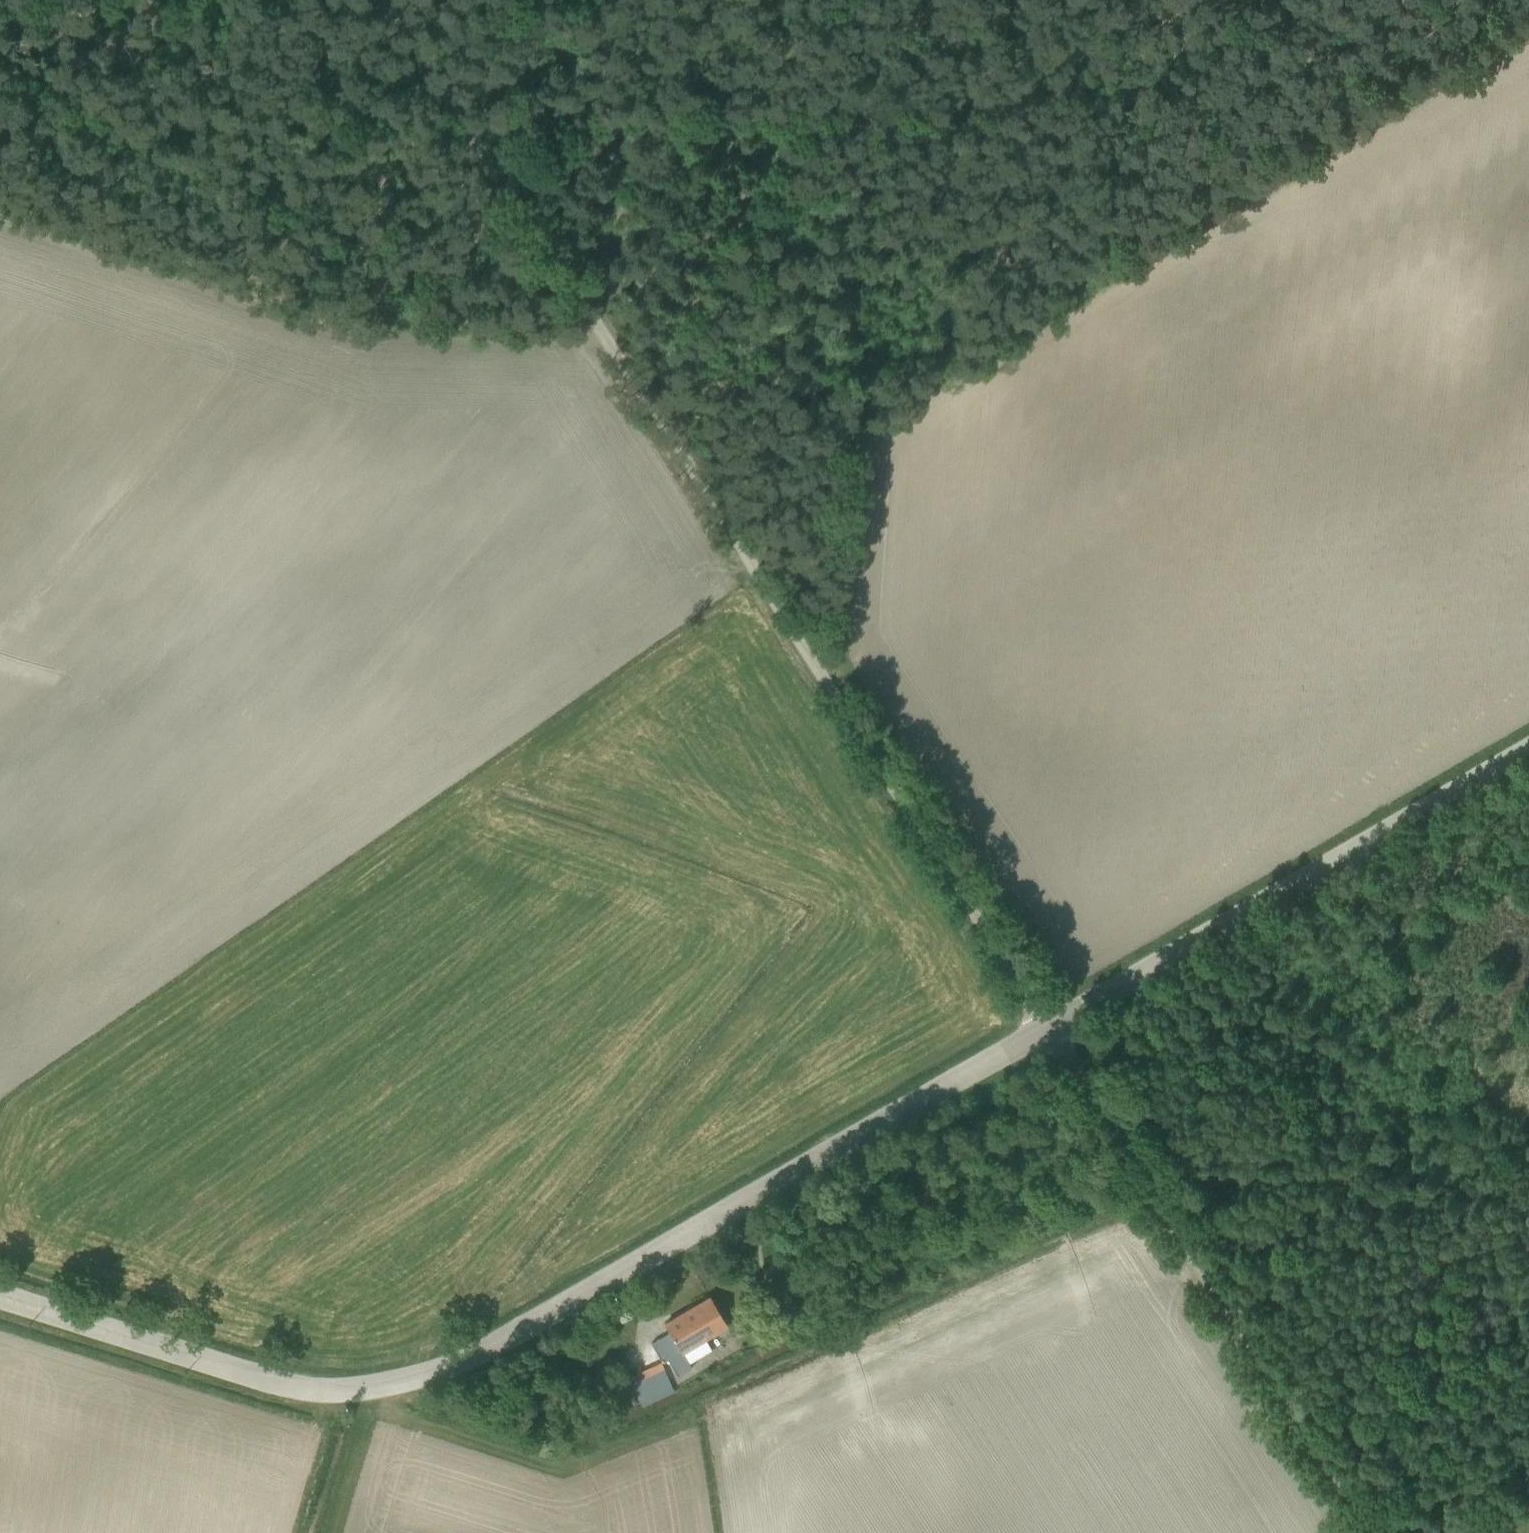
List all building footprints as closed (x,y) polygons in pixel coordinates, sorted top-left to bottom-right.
[(706,1341),(728,1327),(710,1296),(664,1323),(670,1334),(651,1344),(663,1363),(667,1361),(677,1377),(691,1368),(689,1365),(712,1351),(706,1341)] [(780,1341),(794,1334),(788,1324),(775,1332),(780,1341)] [(627,1378),(642,1407),(675,1392),(660,1363),(627,1378)]
